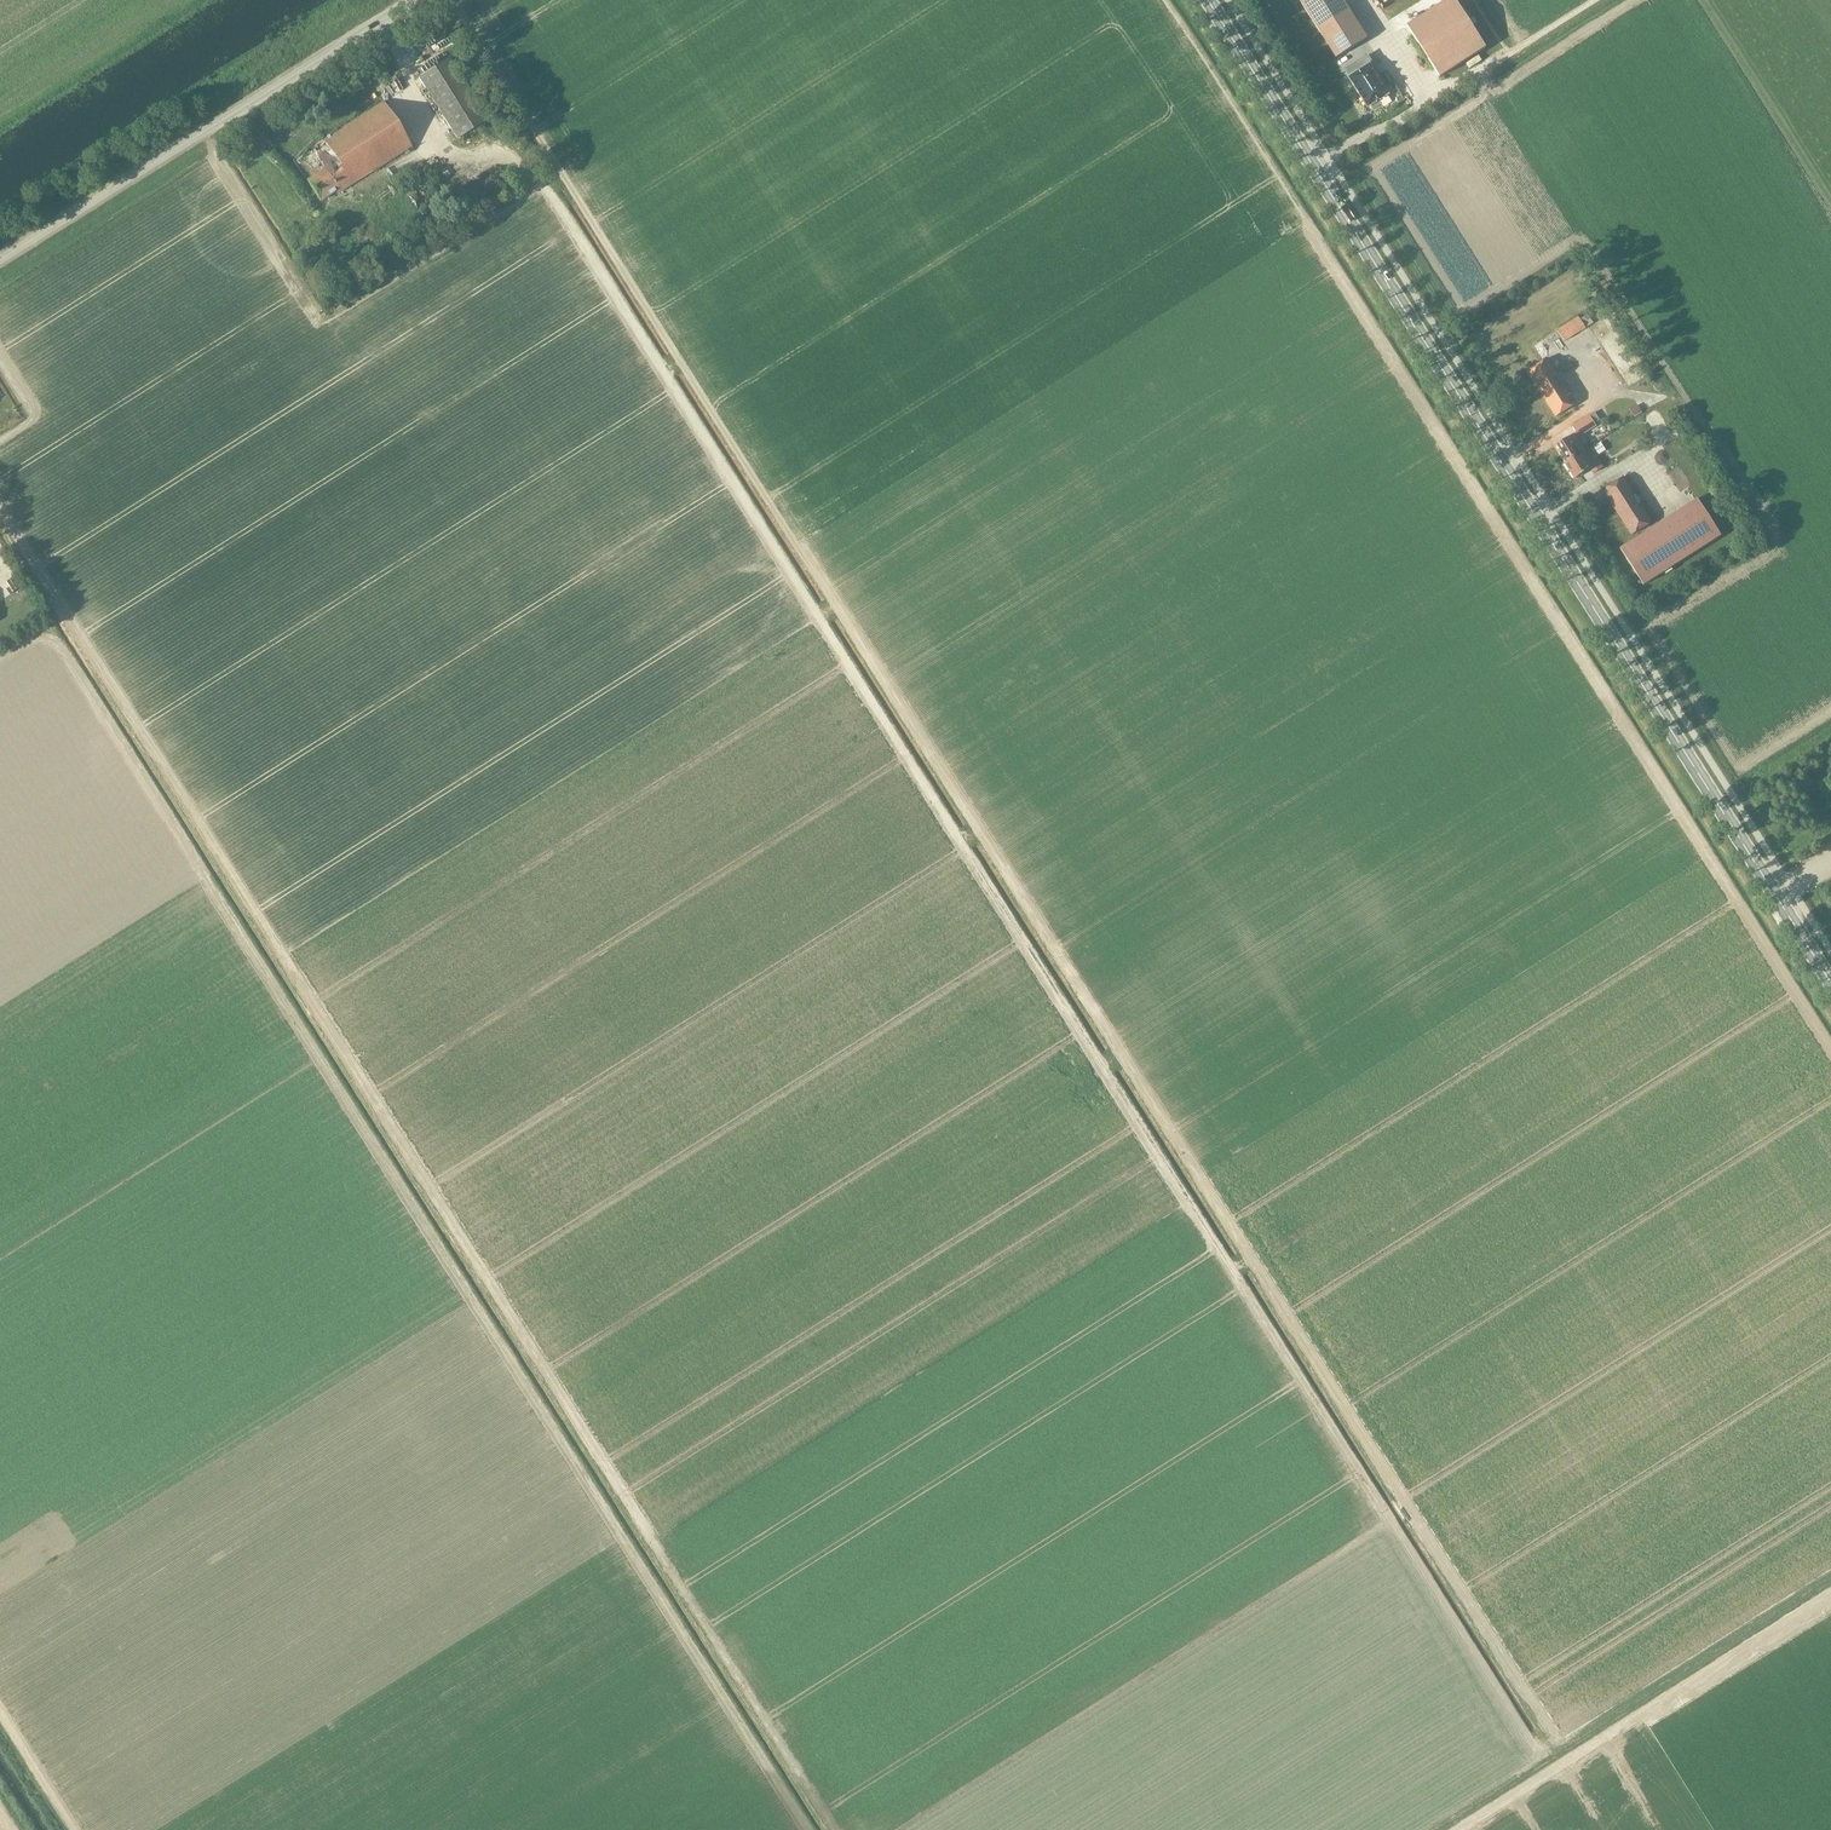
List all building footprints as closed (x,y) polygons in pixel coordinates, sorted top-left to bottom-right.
[(1330,50),(1363,32),(1344,0),(1302,0),(1330,50)] [(1469,21),(1455,0),(1448,0),(1407,26),(1440,77),(1486,48),(1469,21)] [(1393,12),(1394,18),(1403,17),(1402,10),(1393,12)] [(457,139),(488,120),(449,58),(418,77),(457,139)] [(1369,64),(1348,77),(1367,107),(1370,106),(1372,110),(1380,105),(1378,100),(1388,94),(1382,86),(1385,84),(1380,76),(1377,78),(1369,64)] [(383,103),(311,148),(325,170),(307,181),(320,201),(336,191),(337,193),(411,147),(383,103)] [(1564,342),(1586,328),(1578,316),(1557,330),(1564,342)] [(1554,353),(1559,349),(1551,338),(1546,342),(1554,353)] [(1556,416),(1576,404),(1547,359),(1527,372),(1556,416)] [(1578,437),(1596,426),(1594,423),(1599,420),(1594,412),(1589,415),(1589,414),(1571,425),(1578,437)] [(1584,450),(1580,444),(1574,434),(1554,446),(1564,462),(1584,450)] [(1589,459),(1587,456),(1584,450),(1564,462),(1575,479),(1590,469),(1593,474),(1602,468),(1594,456),(1589,459)] [(1631,535),(1652,522),(1623,477),(1602,490),(1631,535)] [(1697,498),(1619,548),(1643,585),(1720,536),(1697,498)]
